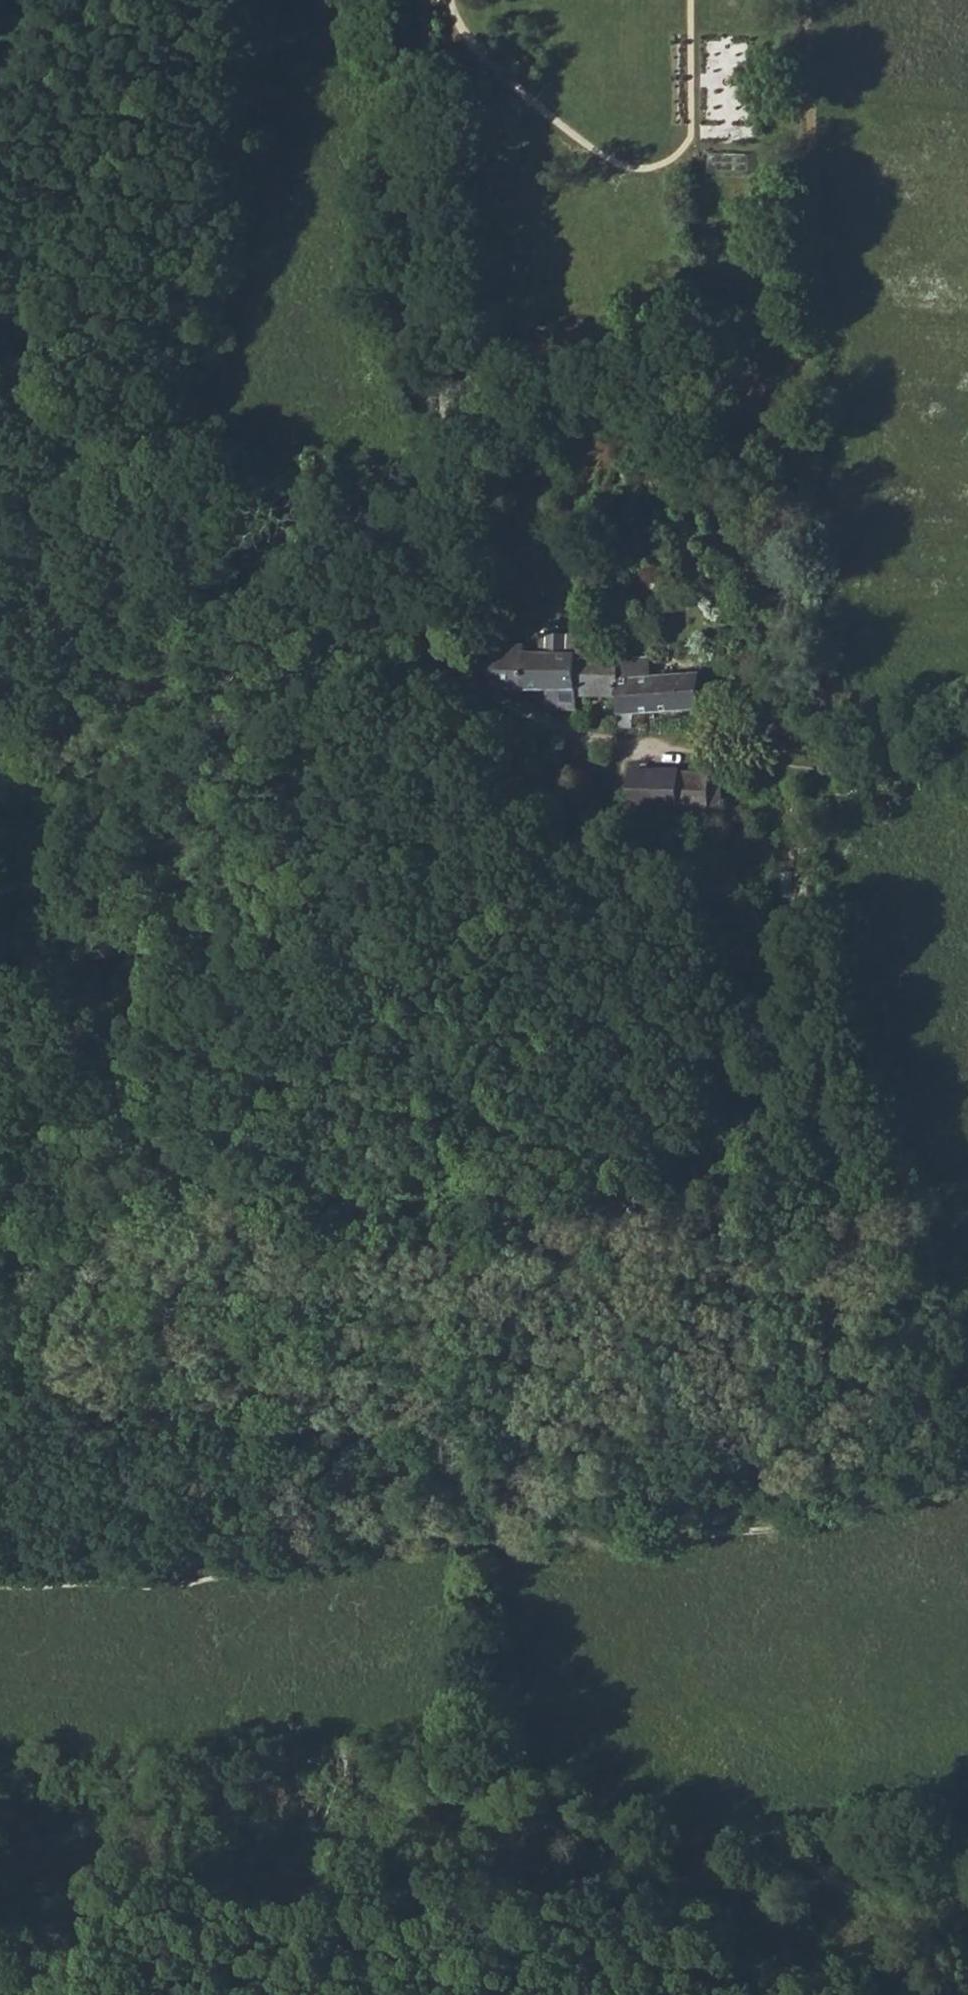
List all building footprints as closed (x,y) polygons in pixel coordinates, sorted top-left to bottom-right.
[(549,689),(550,708),(578,707),(578,696),(597,696),(597,654),(527,652),(526,645),(497,646),(498,685),(499,685),(521,688),(549,689)] [(617,697),(619,726),(632,725),(632,712),(703,707),(699,673),(653,675),(651,656),(617,658),(617,653),(597,654),(597,696),(599,697),(617,697)] [(629,806),(677,806),(677,769),(631,768),(629,806)] [(677,806),(711,808),(710,770),(677,769),(677,806)]
